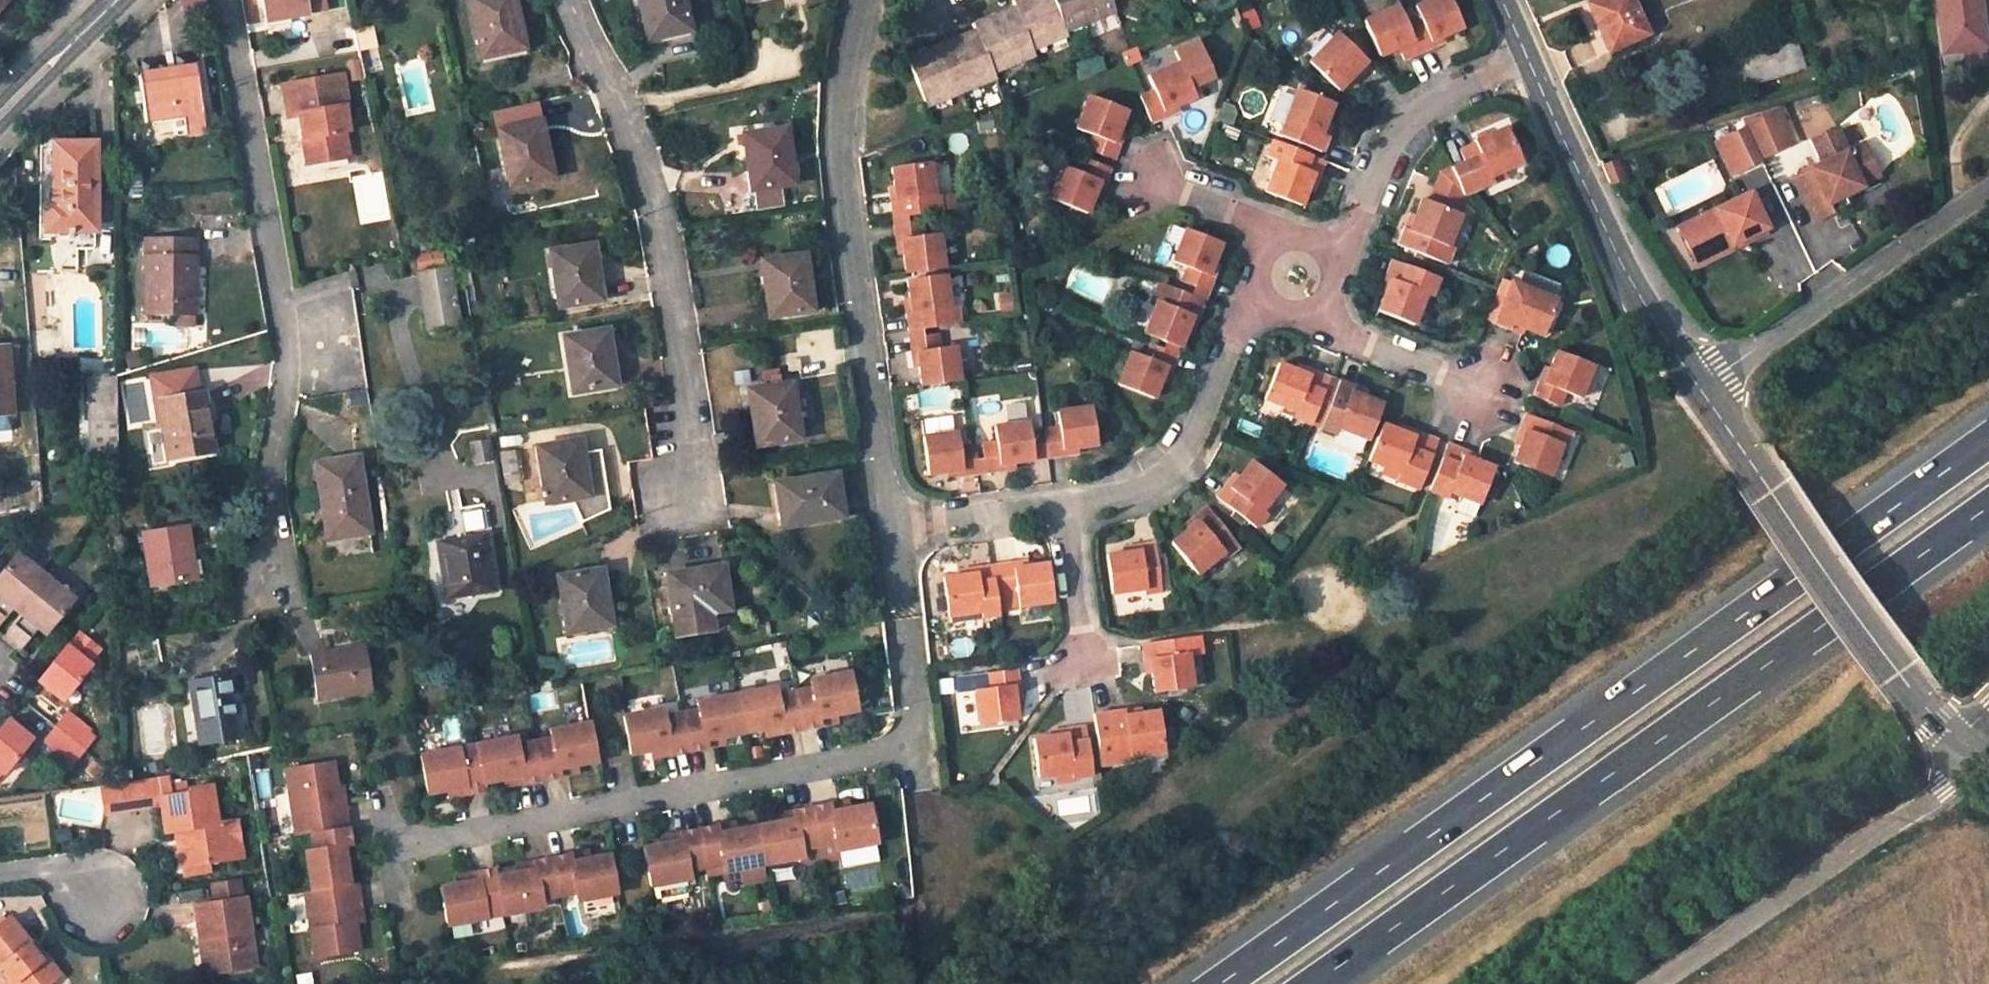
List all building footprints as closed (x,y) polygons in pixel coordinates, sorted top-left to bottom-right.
[(325,0),(263,0),(266,15),(288,10),(289,15),(327,8),(325,0)] [(513,0),(470,0),(483,56),(499,52),(498,48),(523,43),(513,0)] [(684,0),(640,0),(647,32),(670,28),(671,33),(690,29),(684,0)] [(1014,0),(1016,5),(1034,50),(1048,44),(1047,40),(1065,32),(1053,0),(1015,0),(1014,0)] [(1065,32),(1088,23),(1079,0),(1053,0),(1065,32)] [(1088,23),(1115,12),(1111,1),(1110,0),(1079,0),(1088,23)] [(1439,34),(1457,26),(1447,0),(1423,0),(1413,4),(1419,20),(1405,26),(1417,52),(1432,45),(1429,39),(1439,34)] [(1589,3),(1603,35),(1607,33),(1615,49),(1647,34),(1632,0),(1596,0),(1589,3)] [(1945,51),(1987,45),(1981,0),(1938,0),(1945,51)] [(1016,5),(973,22),(976,28),(992,69),(1011,62),(1012,66),(1036,56),(1034,50),(1016,5)] [(1405,26),(1396,5),(1362,19),(1377,53),(1392,46),(1398,59),(1417,52),(1405,26)] [(267,20),(289,15),(288,10),(266,15),(267,20)] [(976,28),(946,40),(966,91),(979,86),(977,82),(995,75),(994,73),(992,69),(976,28)] [(1340,29),(1336,33),(1345,41),(1349,37),(1340,29)] [(1067,36),(1065,32),(1047,40),(1048,44),(1067,36)] [(376,33),(360,37),(366,70),(382,66),(376,33)] [(1336,33),(1308,63),(1338,91),(1346,82),(1355,73),(1359,78),(1370,66),(1349,45),(1353,41),(1349,37),(1345,41),(1336,33)] [(1439,34),(1429,39),(1432,45),(1442,41),(1439,34)] [(946,40),(906,56),(926,103),(943,96),(945,100),(966,91),(946,40)] [(1798,41),(1741,59),(1749,86),(1807,67),(1798,41)] [(994,73),(1012,66),(1011,62),(992,69),(994,73)] [(1165,112),(1176,107),(1194,98),(1181,65),(1148,78),(1153,89),(1139,95),(1150,122),(1167,115),(1165,112)] [(347,102),(341,71),(282,83),(289,114),(300,112),(310,161),(350,152),(344,127),(349,126),(344,103),(347,102)] [(197,72),(140,81),(147,120),(202,111),(197,72)] [(1351,86),(1359,78),(1355,73),(1346,82),(1351,86)] [(996,79),(995,75),(977,82),(979,86),(996,79)] [(1320,134),(1325,122),(1331,107),(1296,93),(1279,137),(1317,151),(1323,135),(1320,134)] [(927,108),(945,100),(943,96),(926,103),(927,108)] [(1117,144),(1121,133),(1122,129),(1128,113),(1091,98),(1078,131),(1094,137),(1089,150),(1116,160),(1121,146),(1117,144)] [(1790,140),(1773,106),(1740,116),(1744,123),(1758,153),(1759,153),(1759,154),(1790,140)] [(534,120),(497,128),(509,184),(548,176),(544,160),(549,158),(543,131),(537,133),(534,120)] [(1323,135),(1328,123),(1325,122),(1320,134),(1323,135)] [(1758,153),(1744,123),(1726,131),(1743,167),(1760,158),(1758,153)] [(786,127),(743,133),(749,170),(754,170),(756,189),(762,188),(787,184),(794,183),(786,127)] [(1489,176),(1501,171),(1521,162),(1505,127),(1472,141),(1473,144),(1458,150),(1463,162),(1450,168),(1461,191),(1462,194),(1491,181),(1489,176)] [(1824,164),(1795,179),(1814,221),(1833,211),(1830,203),(1846,195),(1864,187),(1864,186),(1860,179),(1877,170),(1865,144),(1851,151),(1840,129),(1813,142),(1824,164)] [(1743,167),(1726,131),(1714,137),(1731,172),(1743,167)] [(1121,145),(1126,135),(1121,133),(1117,144),(1121,146),(1121,145)] [(1323,161),(1271,141),(1266,156),(1266,157),(1275,160),(1263,191),(1301,205),(1307,186),(1311,175),(1317,177),(1323,161)] [(95,230),(94,143),(52,143),(52,155),(56,155),(55,171),(52,171),(52,202),(46,202),(46,230),(95,230)] [(1064,169),(1052,200),(1088,215),(1090,215),(1097,193),(1101,182),(1107,184),(1112,169),(1085,160),(1080,174),(1064,169)] [(1618,160),(1605,165),(1611,182),(1624,177),(1618,160)] [(932,196),(927,162),(890,167),(888,167),(891,187),(892,201),(888,202),(890,219),(891,218),(906,216),(940,212),(938,195),(932,196)] [(1428,202),(1453,211),(1461,191),(1450,168),(1439,173),(1428,202)] [(1877,170),(1860,179),(1864,186),(1880,176),(1877,170)] [(1491,181),(1503,176),(1501,171),(1489,176),(1491,181)] [(1313,188),(1317,177),(1311,175),(1307,186),(1313,188)] [(1101,182),(1097,193),(1103,195),(1107,184),(1101,182)] [(787,184),(762,188),(765,206),(791,202),(787,184)] [(1750,190),(1679,223),(1693,253),(1729,237),(1730,240),(1765,224),(1750,190)] [(1833,211),(1849,203),(1846,195),(1830,203),(1833,211)] [(1414,216),(1409,230),(1402,227),(1396,244),(1447,264),(1453,248),(1446,245),(1451,230),(1458,213),(1453,211),(1428,202),(1421,199),(1414,216)] [(1409,230),(1414,216),(1408,214),(1407,216),(1406,216),(1402,227),(1409,230)] [(892,227),(907,225),(906,216),(891,218),(892,227)] [(944,268),(939,235),(923,236),(921,223),(907,225),(892,227),(891,227),(893,241),(898,240),(900,252),(903,274),(944,268)] [(1208,273),(1213,261),(1221,243),(1185,230),(1173,264),(1186,268),(1181,281),(1194,286),(1207,292),(1213,276),(1213,275),(1208,273)] [(1453,248),(1458,232),(1451,230),(1446,245),(1453,248)] [(196,238),(146,238),(145,315),(176,314),(176,306),(194,306),(196,238)] [(589,244),(550,250),(559,306),(598,300),(595,283),(600,282),(595,255),(591,256),(589,244)] [(814,309),(805,253),(767,259),(769,272),(763,274),(766,299),(771,299),(774,315),(814,309)] [(1414,323),(1425,292),(1430,295),(1437,276),(1392,259),(1384,278),(1390,280),(1384,295),(1378,309),(1414,323)] [(1213,276),(1217,263),(1213,261),(1208,273),(1213,275),(1213,276)] [(450,267),(419,271),(429,326),(459,321),(450,267)] [(1384,295),(1390,280),(1384,278),(1378,292),(1384,295)] [(1542,333),(1556,297),(1509,279),(1494,321),(1508,327),(1511,320),(1524,325),(1542,333)] [(948,310),(944,281),(909,286),(911,301),(909,301),(909,302),(911,317),(906,317),(908,331),(955,324),(953,310),(948,310)] [(1186,330),(1191,317),(1196,319),(1204,300),(1191,295),(1158,283),(1151,302),(1156,304),(1145,335),(1167,343),(1180,347),(1186,330)] [(1191,295),(1204,300),(1207,292),(1194,286),(1191,295)] [(1192,331),(1196,319),(1191,317),(1186,330),(1192,331)] [(1508,327),(1522,332),(1524,325),(1511,320),(1508,327)] [(601,329),(564,336),(573,391),(611,384),(608,366),(613,365),(608,341),(603,341),(601,329)] [(961,381),(957,348),(943,350),(940,336),(912,340),(914,356),(919,356),(921,367),(923,386),(961,381)] [(1130,355),(1118,384),(1155,397),(1163,379),(1167,369),(1172,370),(1178,354),(1165,349),(1149,343),(1142,360),(1130,355)] [(1180,347),(1167,343),(1165,349),(1178,354),(1180,347)] [(1590,364),(1556,351),(1555,351),(1549,368),(1543,381),(1539,380),(1534,394),(1561,404),(1566,390),(1578,395),(1590,364)] [(140,352),(126,356),(128,365),(142,362),(140,352)] [(1310,377),(1295,371),(1280,366),(1267,401),(1296,413),(1294,419),(1313,426),(1331,378),(1313,371),(1310,377)] [(1295,371),(1310,377),(1313,371),(1298,366),(1295,371)] [(1539,380),(1543,381),(1549,368),(1544,366),(1539,380)] [(1167,369),(1163,379),(1168,381),(1172,370),(1167,369)] [(86,448),(88,468),(105,465),(105,467),(117,465),(117,440),(117,425),(116,377),(87,377),(89,448),(86,448)] [(801,439),(792,382),(752,388),(754,402),(749,403),(753,429),(757,428),(759,445),(801,439)] [(1339,429),(1369,440),(1382,405),(1365,398),(1352,393),(1354,387),(1340,382),(1321,429),(1337,435),(1339,429)] [(199,394),(198,387),(149,395),(150,402),(199,394)] [(1352,393),(1365,398),(1368,393),(1354,387),(1352,393)] [(162,423),(169,458),(214,450),(207,412),(203,413),(199,394),(150,402),(154,425),(162,423)] [(1090,408),(1058,413),(1059,427),(1045,429),(1047,443),(1049,458),(1065,456),(1064,449),(1078,447),(1095,445),(1090,408)] [(1515,460),(1549,473),(1561,443),(1566,445),(1571,430),(1526,413),(1520,429),(1525,431),(1520,444),(1515,460)] [(1002,464),(1016,462),(1036,460),(1034,445),(1031,423),(997,428),(999,441),(983,444),(985,459),(987,472),(1002,470),(1002,464)] [(117,440),(130,439),(129,425),(117,425),(117,440)] [(1417,432),(1403,426),(1400,433),(1414,438),(1417,432)] [(1385,468),(1400,474),(1398,479),(1397,482),(1419,491),(1438,440),(1417,432),(1414,438),(1400,433),(1384,427),(1370,463),(1385,468)] [(1520,429),(1515,443),(1520,444),(1525,431),(1520,429)] [(958,433),(925,437),(930,475),(947,472),(961,470),(962,470),(962,476),(980,474),(978,460),(976,445),(960,447),(958,433)] [(610,508),(600,449),(583,452),(580,438),(536,446),(545,502),(572,498),(573,502),(581,521),(610,508)] [(1449,489),(1479,500),(1492,466),(1476,461),(1476,458),(1462,453),(1464,448),(1447,441),(1430,488),(1447,494),(1449,489)] [(1034,445),(1036,460),(1049,458),(1047,443),(1034,445)] [(1065,456),(1078,454),(1079,454),(1078,447),(1064,449),(1065,456)] [(1462,453),(1476,458),(1478,453),(1464,448),(1462,453)] [(357,453),(317,460),(322,501),(329,499),(335,536),(370,530),(357,453)] [(987,472),(985,459),(978,460),(980,474),(987,472)] [(1280,483),(1254,462),(1241,478),(1232,489),(1228,485),(1217,498),(1256,530),(1267,517),(1258,509),(1280,483)] [(1383,474),(1398,479),(1400,474),(1385,468),(1383,474)] [(961,470),(947,472),(948,478),(962,476),(962,470),(961,470)] [(842,516),(836,472),(776,483),(779,502),(783,501),(787,525),(842,516)] [(1241,478),(1236,474),(1228,485),(1232,489),(1241,478)] [(1188,526),(1184,529),(1172,542),(1200,571),(1221,549),(1227,554),(1237,544),(1199,505),(1189,516),(1193,520),(1188,526)] [(1189,516),(1180,525),(1184,529),(1188,526),(1193,520),(1189,516)] [(187,524),(144,531),(152,584),(196,577),(187,524)] [(485,532),(439,540),(447,597),(495,588),(485,532)] [(1143,554),(1127,557),(1110,559),(1115,595),(1147,591),(1148,596),(1164,593),(1158,545),(1142,548),(1143,554)] [(1127,557),(1143,554),(1142,548),(1126,550),(1127,557)] [(15,552),(0,571),(0,620),(40,572),(15,552)] [(1026,562),(1012,564),(1012,560),(997,561),(998,575),(1000,591),(1016,589),(1018,602),(1050,598),(1044,561),(1030,563),(1030,562),(1026,562)] [(728,609),(723,564),(669,571),(675,633),(712,627),(711,612),(728,609)] [(596,569),(559,575),(567,632),(606,626),(604,614),(608,614),(603,587),(599,587),(596,569)] [(977,577),(961,580),(945,583),(950,620),(984,615),(983,618),(983,620),(985,621),(999,619),(993,576),(992,569),(976,572),(977,577)] [(961,580),(977,577),(976,572),(965,574),(960,575),(961,580)] [(45,633),(73,599),(48,578),(2,634),(20,648),(38,626),(45,633)] [(1152,661),(1154,674),(1157,693),(1194,688),(1191,656),(1176,657),(1174,643),(1143,647),(1145,662),(1152,661)] [(362,645),(312,653),(318,697),(369,688),(362,645)] [(67,646),(40,679),(63,700),(92,666),(67,646)] [(1145,662),(1147,675),(1154,674),(1152,661),(1145,662)] [(812,685),(796,688),(803,725),(821,721),(819,714),(837,710),(858,706),(850,669),(811,676),(812,685)] [(980,726),(1019,720),(1016,701),(1014,688),(1020,686),(1017,672),(988,677),(991,690),(974,692),(980,726)] [(229,675),(194,681),(203,741),(240,735),(229,675)] [(777,683),(738,691),(745,729),(766,725),(783,721),(784,729),(803,725),(796,688),(778,691),(777,683)] [(1014,688),(1016,701),(1022,700),(1020,686),(1014,688)] [(700,707),(683,710),(690,747),(708,744),(707,737),(724,733),(745,729),(738,691),(698,699),(700,707)] [(664,705),(625,713),(632,751),(653,747),(670,744),(672,751),(690,747),(683,710),(666,714),(664,705)] [(838,718),(837,710),(819,714),(821,721),(838,718)] [(1102,765),(1135,760),(1134,755),(1167,750),(1161,710),(1143,712),(1132,713),(1132,710),(1095,713),(1102,765)] [(79,744),(91,730),(69,712),(57,726),(79,744)] [(0,731),(0,769),(5,774),(34,739),(10,719),(0,731)] [(553,736),(536,739),(543,776),(562,773),(560,765),(578,762),(598,758),(591,720),(552,728),(553,736)] [(783,721),(766,725),(767,732),(784,729),(783,721)] [(1055,773),(1071,771),(1072,778),(1092,775),(1087,725),(1066,727),(1066,731),(1049,733),(1034,735),(1039,775),(1055,773)] [(57,726),(46,740),(68,758),(79,744),(57,726)] [(725,740),(724,733),(707,737),(708,744),(725,740)] [(518,735),(478,742),(486,780),(507,776),(524,772),(525,780),(543,776),(536,739),(519,742),(518,735)] [(486,780),(478,742),(422,753),(429,791),(450,787),(468,784),(469,791),(487,787),(486,780)] [(670,744),(653,747),(654,754),(672,751),(670,744)] [(288,767),(299,833),(313,830),(351,824),(345,792),(341,793),(339,784),(335,760),(288,767)] [(579,769),(578,762),(560,765),(562,773),(579,769)] [(1071,771),(1055,773),(1056,780),(1072,778),(1071,771)] [(524,772),(507,776),(508,783),(525,780),(524,772)] [(219,823),(214,786),(190,790),(190,792),(173,795),(172,795),(171,785),(169,775),(129,781),(134,808),(164,803),(168,831),(178,830),(183,829),(183,830),(184,837),(180,841),(182,854),(187,853),(199,851),(209,849),(211,862),(244,857),(239,819),(219,823)] [(109,812),(133,808),(134,808),(129,781),(105,785),(109,812)] [(173,795),(190,792),(190,790),(190,789),(188,782),(171,785),(172,795),(173,795)] [(468,784),(450,787),(451,794),(469,791),(468,784)] [(850,797),(832,800),(834,808),(851,804),(850,797)] [(832,800),(815,804),(821,841),(838,838),(839,845),(879,838),(872,800),(851,804),(834,808),(832,800)] [(760,822),(766,860),(805,852),(804,844),(821,841),(815,804),(796,808),(798,815),(780,818),(760,822)] [(796,808),(779,811),(780,818),(798,815),(796,808)] [(739,827),(737,819),(720,823),(721,830),(739,827)] [(720,823),(702,826),(709,863),(710,871),(766,860),(760,822),(739,827),(721,830),(720,823)] [(308,848),(314,888),(353,882),(349,861),(346,844),(354,842),(351,824),(313,830),(316,847),(308,848)] [(668,841),(647,845),(653,883),(693,875),(691,867),(709,863),(702,826),(684,830),(685,837),(668,841)] [(684,830),(667,833),(668,841),(685,837),(684,830)] [(357,860),(354,842),(346,844),(349,861),(357,860)] [(184,866),(211,862),(209,849),(199,851),(187,853),(182,854),(184,866)] [(590,861),(589,853),(571,856),(573,863),(590,861)] [(553,859),(559,896),(577,893),(578,901),(617,895),(611,857),(590,861),(573,863),(571,856),(553,859)] [(553,859),(535,862),(536,869),(519,872),(498,875),(504,913),(543,907),(542,899),(559,896),(553,859)] [(535,862),(518,864),(519,872),(536,869),(535,862)] [(462,881),(441,884),(447,922),(504,913),(498,875),(497,868),(478,871),(479,878),(462,881)] [(479,878),(478,871),(461,873),(462,881),(479,878)] [(213,937),(219,972),(262,964),(249,897),(246,897),(242,879),(213,885),(217,902),(195,906),(202,939),(213,937)] [(363,898),(360,881),(353,882),(314,888),(307,889),(318,955),(363,948),(359,920),(366,919),(363,904),(356,905),(355,899),(363,898)] [(26,947),(29,945),(7,919),(0,925),(0,969),(2,967),(15,982),(12,983),(46,983),(59,973),(45,956),(39,961),(26,947)] [(208,974),(218,972),(219,972),(213,937),(202,939),(208,974)] [(45,956),(33,941),(29,945),(26,947),(39,961),(45,956)] [(7,983),(12,983),(15,982),(2,967),(0,969),(0,975),(7,983)]
